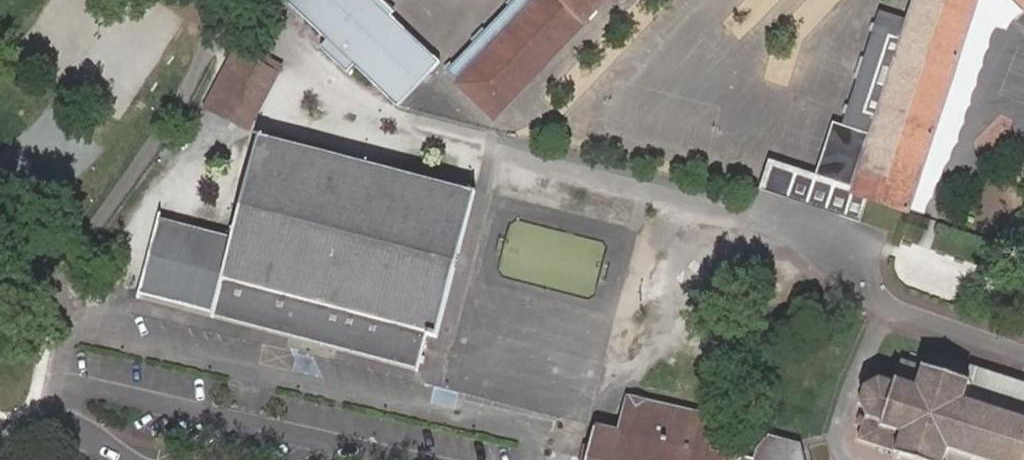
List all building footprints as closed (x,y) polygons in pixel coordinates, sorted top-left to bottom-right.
[(372,0),(283,0),(325,41),(317,48),(344,75),(352,67),(395,109),(440,64),(372,0)] [(584,23),(561,0),(542,0),(528,14),(513,30),(459,86),(492,118),(584,23)] [(515,2),(528,14),(542,0),(517,0),(515,2)] [(584,23),(606,0),(561,0),(584,23)] [(908,22),(896,18),(859,133),(843,128),(833,124),(814,181),(846,192),(838,216),(860,224),(868,199),(908,212),(979,0),(915,0),(908,22)] [(448,74),(459,86),(513,30),(528,14),(515,2),(500,18),(448,74)] [(859,133),(896,18),(881,13),(843,128),(859,133)] [(219,88),(237,54),(231,50),(200,106),(214,113),(226,92),(219,88)] [(254,63),(237,54),(219,88),(226,92),(214,113),(241,129),(272,74),(278,65),(265,59),(261,67),(254,63)] [(258,55),(254,63),(261,67),(265,59),(258,55)] [(283,335),(348,350),(350,339),(370,344),(367,354),(413,365),(412,370),(417,371),(426,334),(437,336),(471,187),(465,185),(465,188),(252,138),(227,241),(159,225),(160,220),(153,218),(132,305),(138,306),(139,300),(206,317),(204,322),(210,323),(211,318),(266,331),(268,321),(285,325),(283,335)] [(774,167),(766,191),(838,216),(846,192),(814,181),(774,167)] [(511,249),(582,267),(590,236),(519,218),(511,249)] [(266,331),(283,335),(285,325),(268,321),(266,331)] [(350,339),(348,350),(367,354),(370,344),(350,339)] [(963,366),(959,375),(956,374),(954,378),(928,369),(930,366),(926,365),(925,368),(902,361),(896,381),(893,380),(892,384),(881,381),(881,377),(878,377),(877,381),(867,387),(864,385),(862,387),(866,390),(862,401),(858,401),(856,405),(862,404),(868,417),(865,418),(860,417),(858,424),(863,426),(859,439),(899,452),(898,454),(900,455),(899,458),(902,458),(903,455),(917,459),(945,459),(948,452),(952,453),(953,449),(973,456),(971,459),(974,459),(975,459),(976,457),(985,459),(1023,459),(1023,386),(963,366)] [(725,459),(728,450),(709,445),(715,419),(628,399),(619,433),(595,428),(588,459),(727,459),(725,459)] [(739,459),(807,459),(804,444),(773,436),(759,449),(757,458),(745,454),(739,459)]
